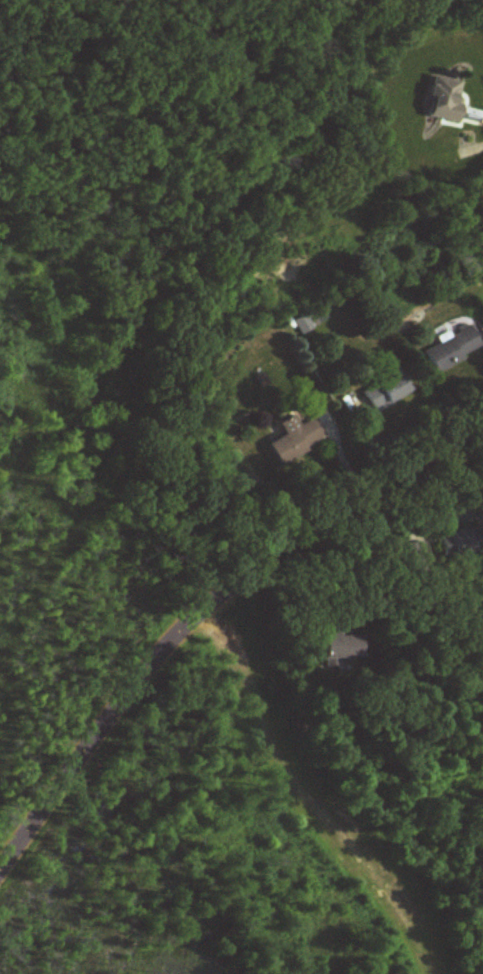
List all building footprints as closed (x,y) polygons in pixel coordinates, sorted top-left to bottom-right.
[(454,123),(464,83),(435,76),(425,115),(454,123)] [(479,351),(469,329),(422,352),(433,374),(479,351)] [(363,388),(369,409),(410,398),(403,376),(363,388)] [(285,436),(268,445),(279,466),(327,440),(315,418),(300,426),(294,416),(278,425),(285,436)] [(444,557),(482,547),(482,533),(481,527),(439,538),(444,557)] [(361,661),(361,635),(324,635),(324,668),(338,668),(338,661),(361,661)]
